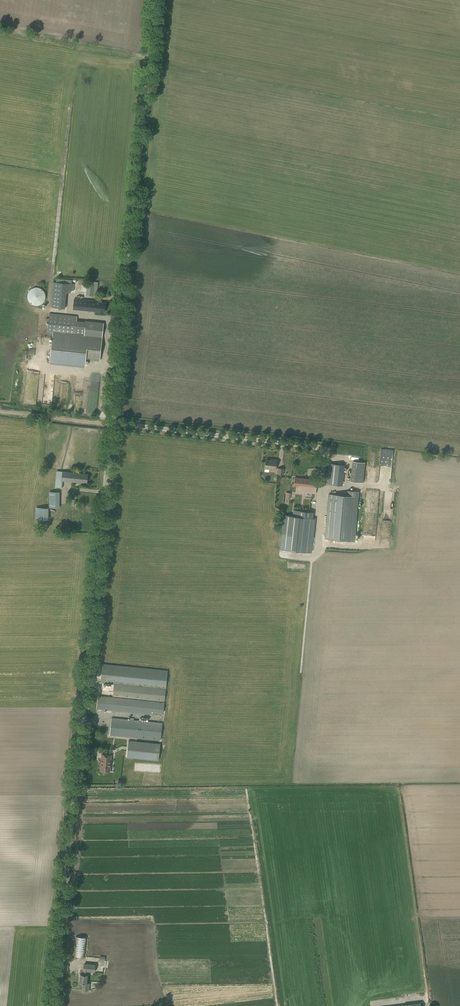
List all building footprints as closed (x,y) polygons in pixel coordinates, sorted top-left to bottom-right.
[(74,284),(53,282),(51,307),(65,309),(66,292),(71,293),(71,290),(74,291),(74,284)] [(93,295),(94,282),(90,282),(90,285),(87,284),(86,295),(93,295)] [(30,288),(30,305),(44,304),(44,288),(30,288)] [(74,299),(73,309),(95,311),(105,312),(106,303),(96,302),(96,301),(91,300),(77,299),(74,299)] [(46,318),(46,322),(49,322),(47,332),(53,333),(50,363),(85,367),(86,359),(100,360),(104,323),(86,321),(85,335),(75,334),(77,320),(77,316),(49,313),(49,319),(46,318)] [(393,449),(381,448),(379,481),(391,482),(393,449)] [(272,461),(266,460),(265,468),(276,470),(277,460),(272,460),(272,461)] [(353,461),(351,481),(364,482),(366,462),(353,461)] [(341,485),(343,465),(329,463),(327,484),(341,485)] [(63,481),(87,483),(88,474),(56,471),(55,487),(62,487),(63,481)] [(304,492),(316,493),(317,480),(295,477),(294,486),(299,486),(298,493),(304,494),(304,492)] [(354,541),(358,491),(347,491),(347,495),(329,494),(326,521),(327,521),(326,538),(354,541)] [(60,504),(60,492),(49,492),(49,503),(60,504)] [(48,523),(49,508),(36,507),(36,520),(40,520),(40,523),(48,523)] [(311,552),(314,518),(312,518),(313,512),(309,512),(297,510),(297,516),(284,515),(281,549),(283,549),(283,552),(286,552),(286,549),(299,551),(299,554),(301,554),(302,551),(311,552)] [(165,701),(168,671),(103,664),(101,683),(114,684),(113,696),(165,701)] [(163,712),(164,702),(98,696),(97,709),(151,714),(151,711),(163,712)] [(161,740),(162,723),(112,718),(110,735),(161,740)] [(129,741),(127,757),(159,760),(160,744),(129,741)] [(110,772),(111,755),(102,754),(100,771),(110,772)] [(76,936),(74,956),(85,957),(87,937),(76,936)] [(80,974),(79,983),(83,983),(82,990),(89,990),(89,984),(87,983),(88,975),(87,975),(88,971),(94,972),(95,965),(89,964),(84,964),(84,971),(83,975),(80,974)]
